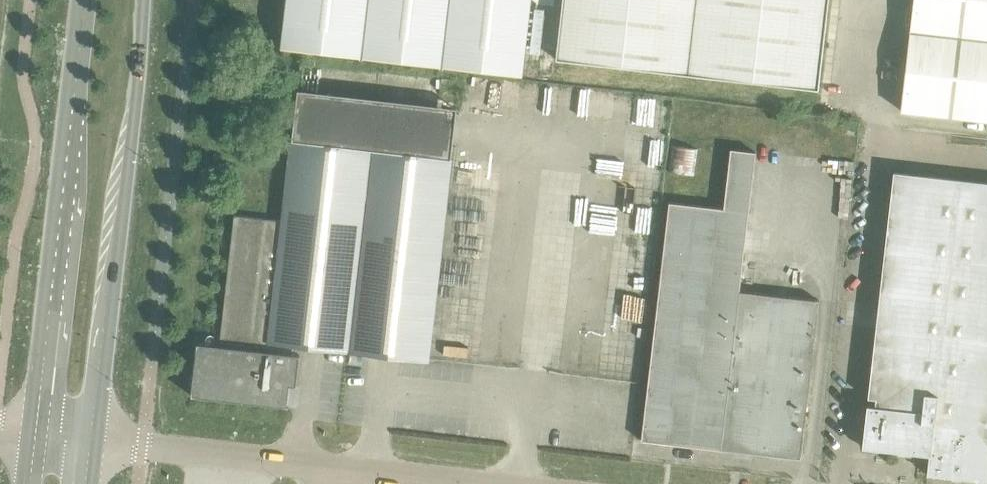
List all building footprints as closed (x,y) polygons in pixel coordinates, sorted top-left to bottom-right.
[(530,0),(286,0),(281,47),(521,75),(530,0)] [(818,89),(828,0),(562,0),(555,59),(818,89)] [(900,110),(986,120),(986,0),(913,0),(900,110)] [(451,158),(292,140),(282,221),(233,215),(232,229),(236,230),(223,342),(219,341),(219,343),(220,343),(220,346),(197,343),(191,395),(288,406),(288,405),(287,405),(289,385),(296,385),(299,355),(292,354),(293,343),(428,359),(451,158)] [(672,146),(669,169),(694,172),(697,149),(672,146)] [(641,440),(800,458),(818,300),(739,291),(755,152),(730,149),(723,208),(668,202),(641,440)] [(867,396),(874,397),(873,406),(866,405),(861,446),(925,453),(925,454),(928,455),(926,473),(986,480),(986,182),(893,171),(867,396)]
